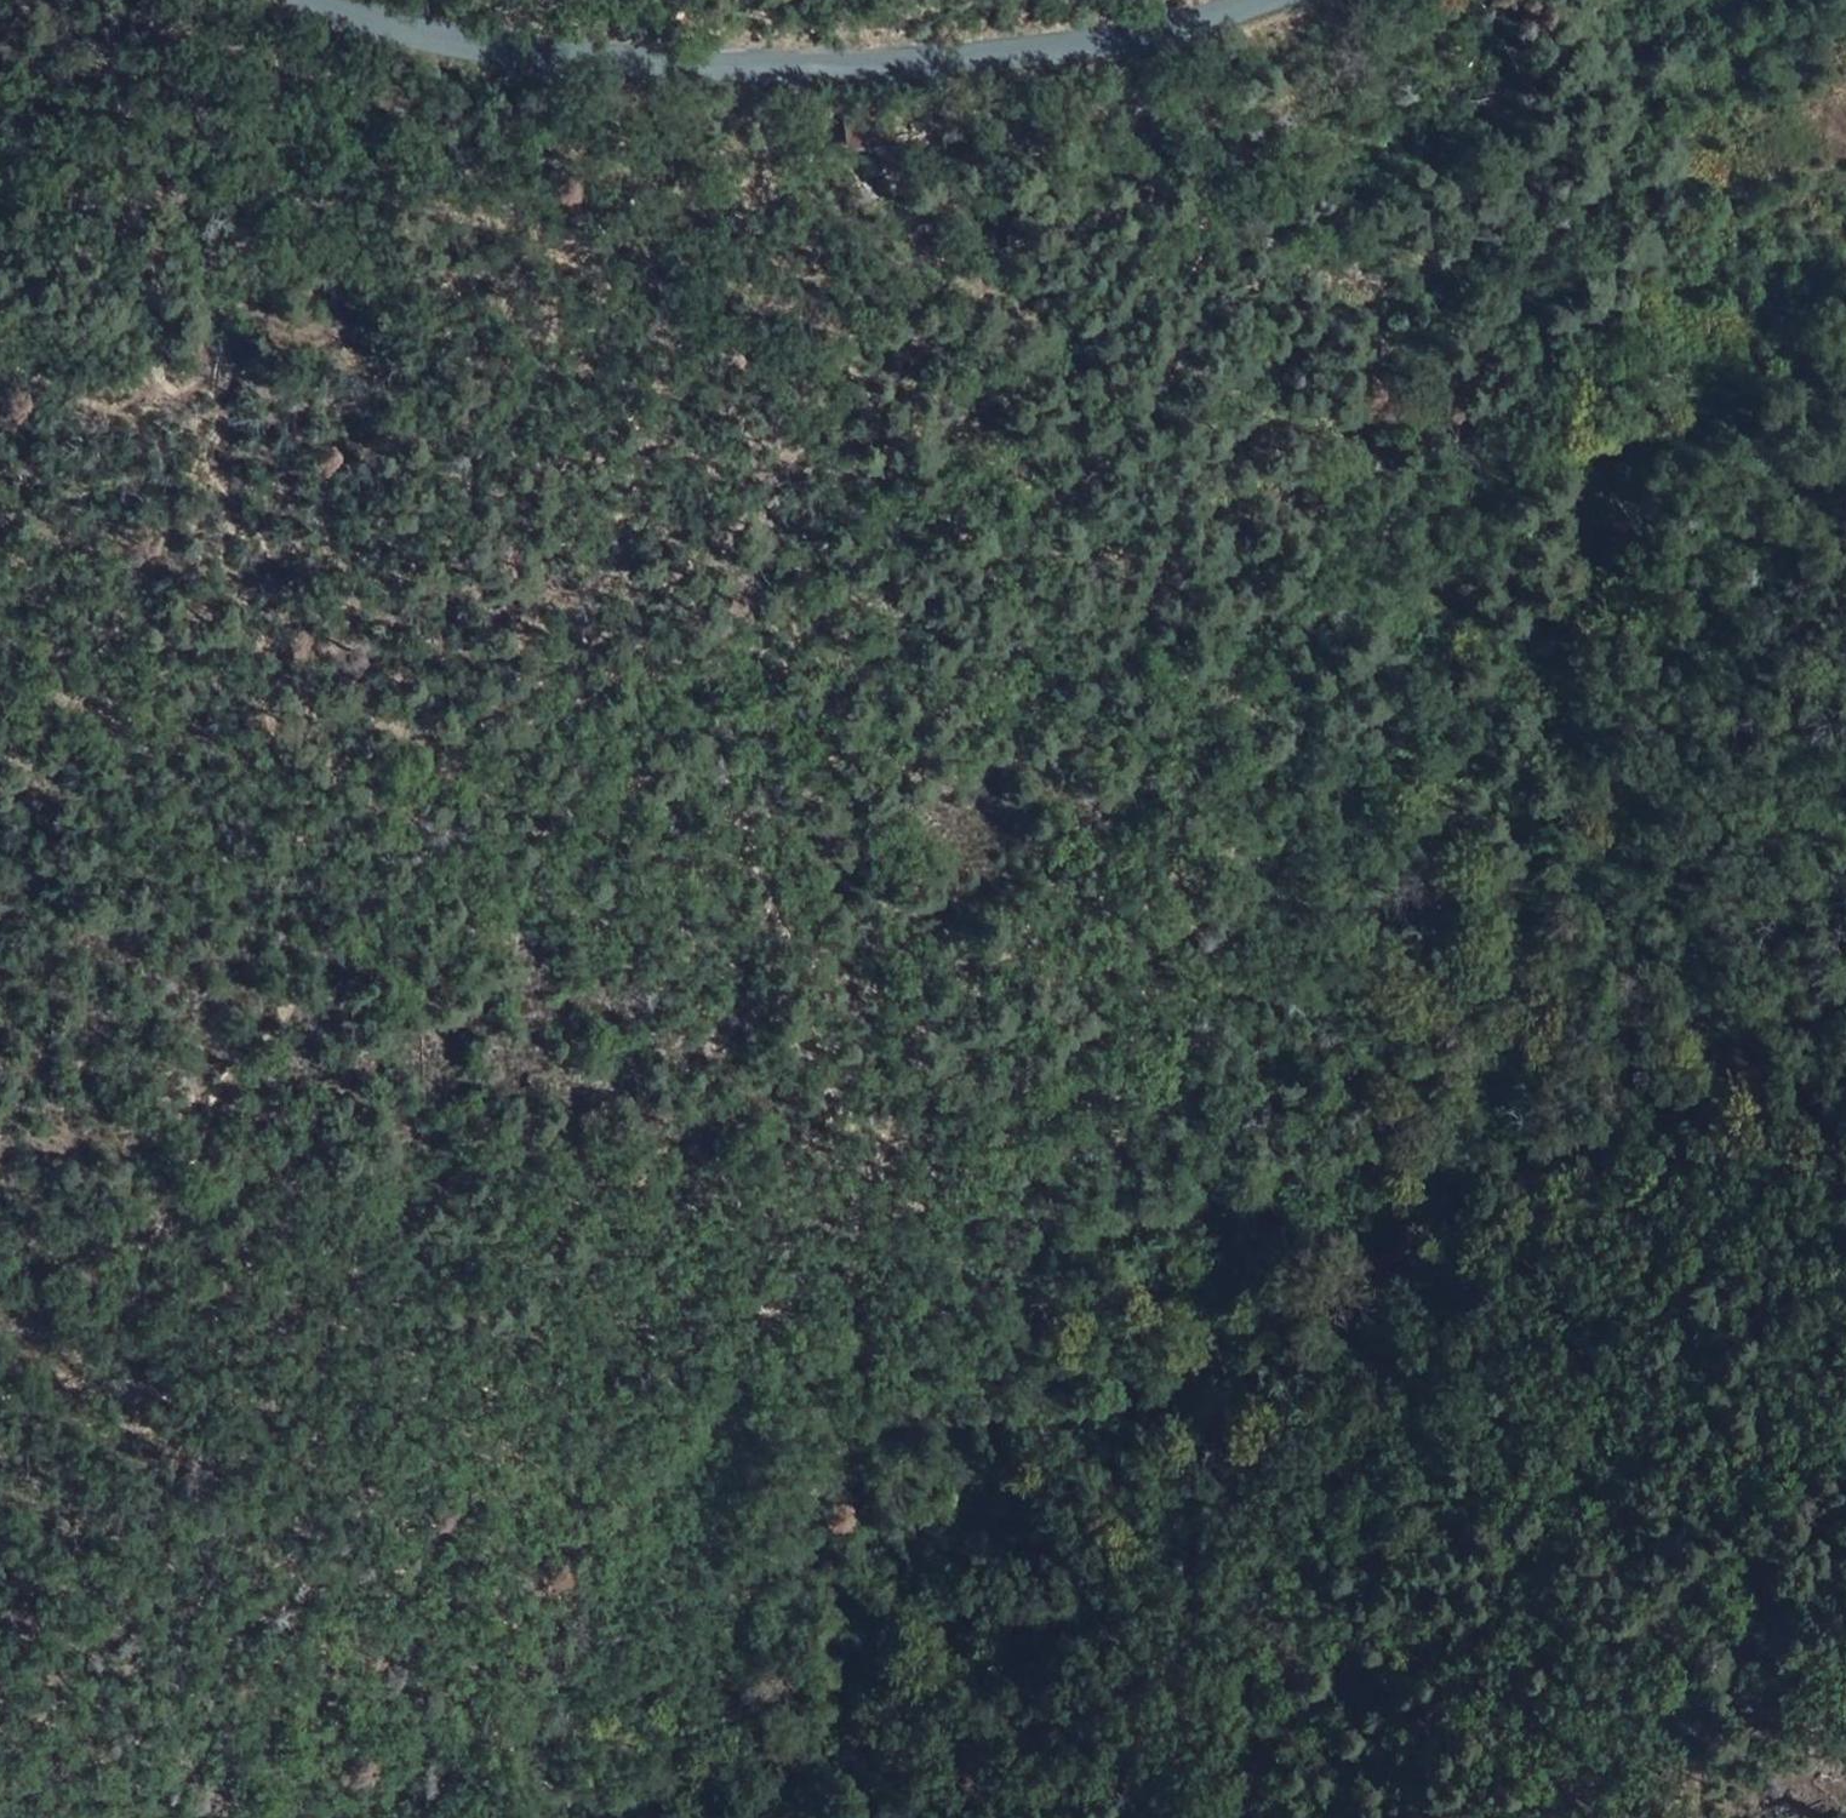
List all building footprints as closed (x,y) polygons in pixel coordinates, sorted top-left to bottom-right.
[(797,124),(795,145),(865,146),(866,126),(797,124)] [(864,158),(865,146),(795,145),(795,156),(864,158)]
